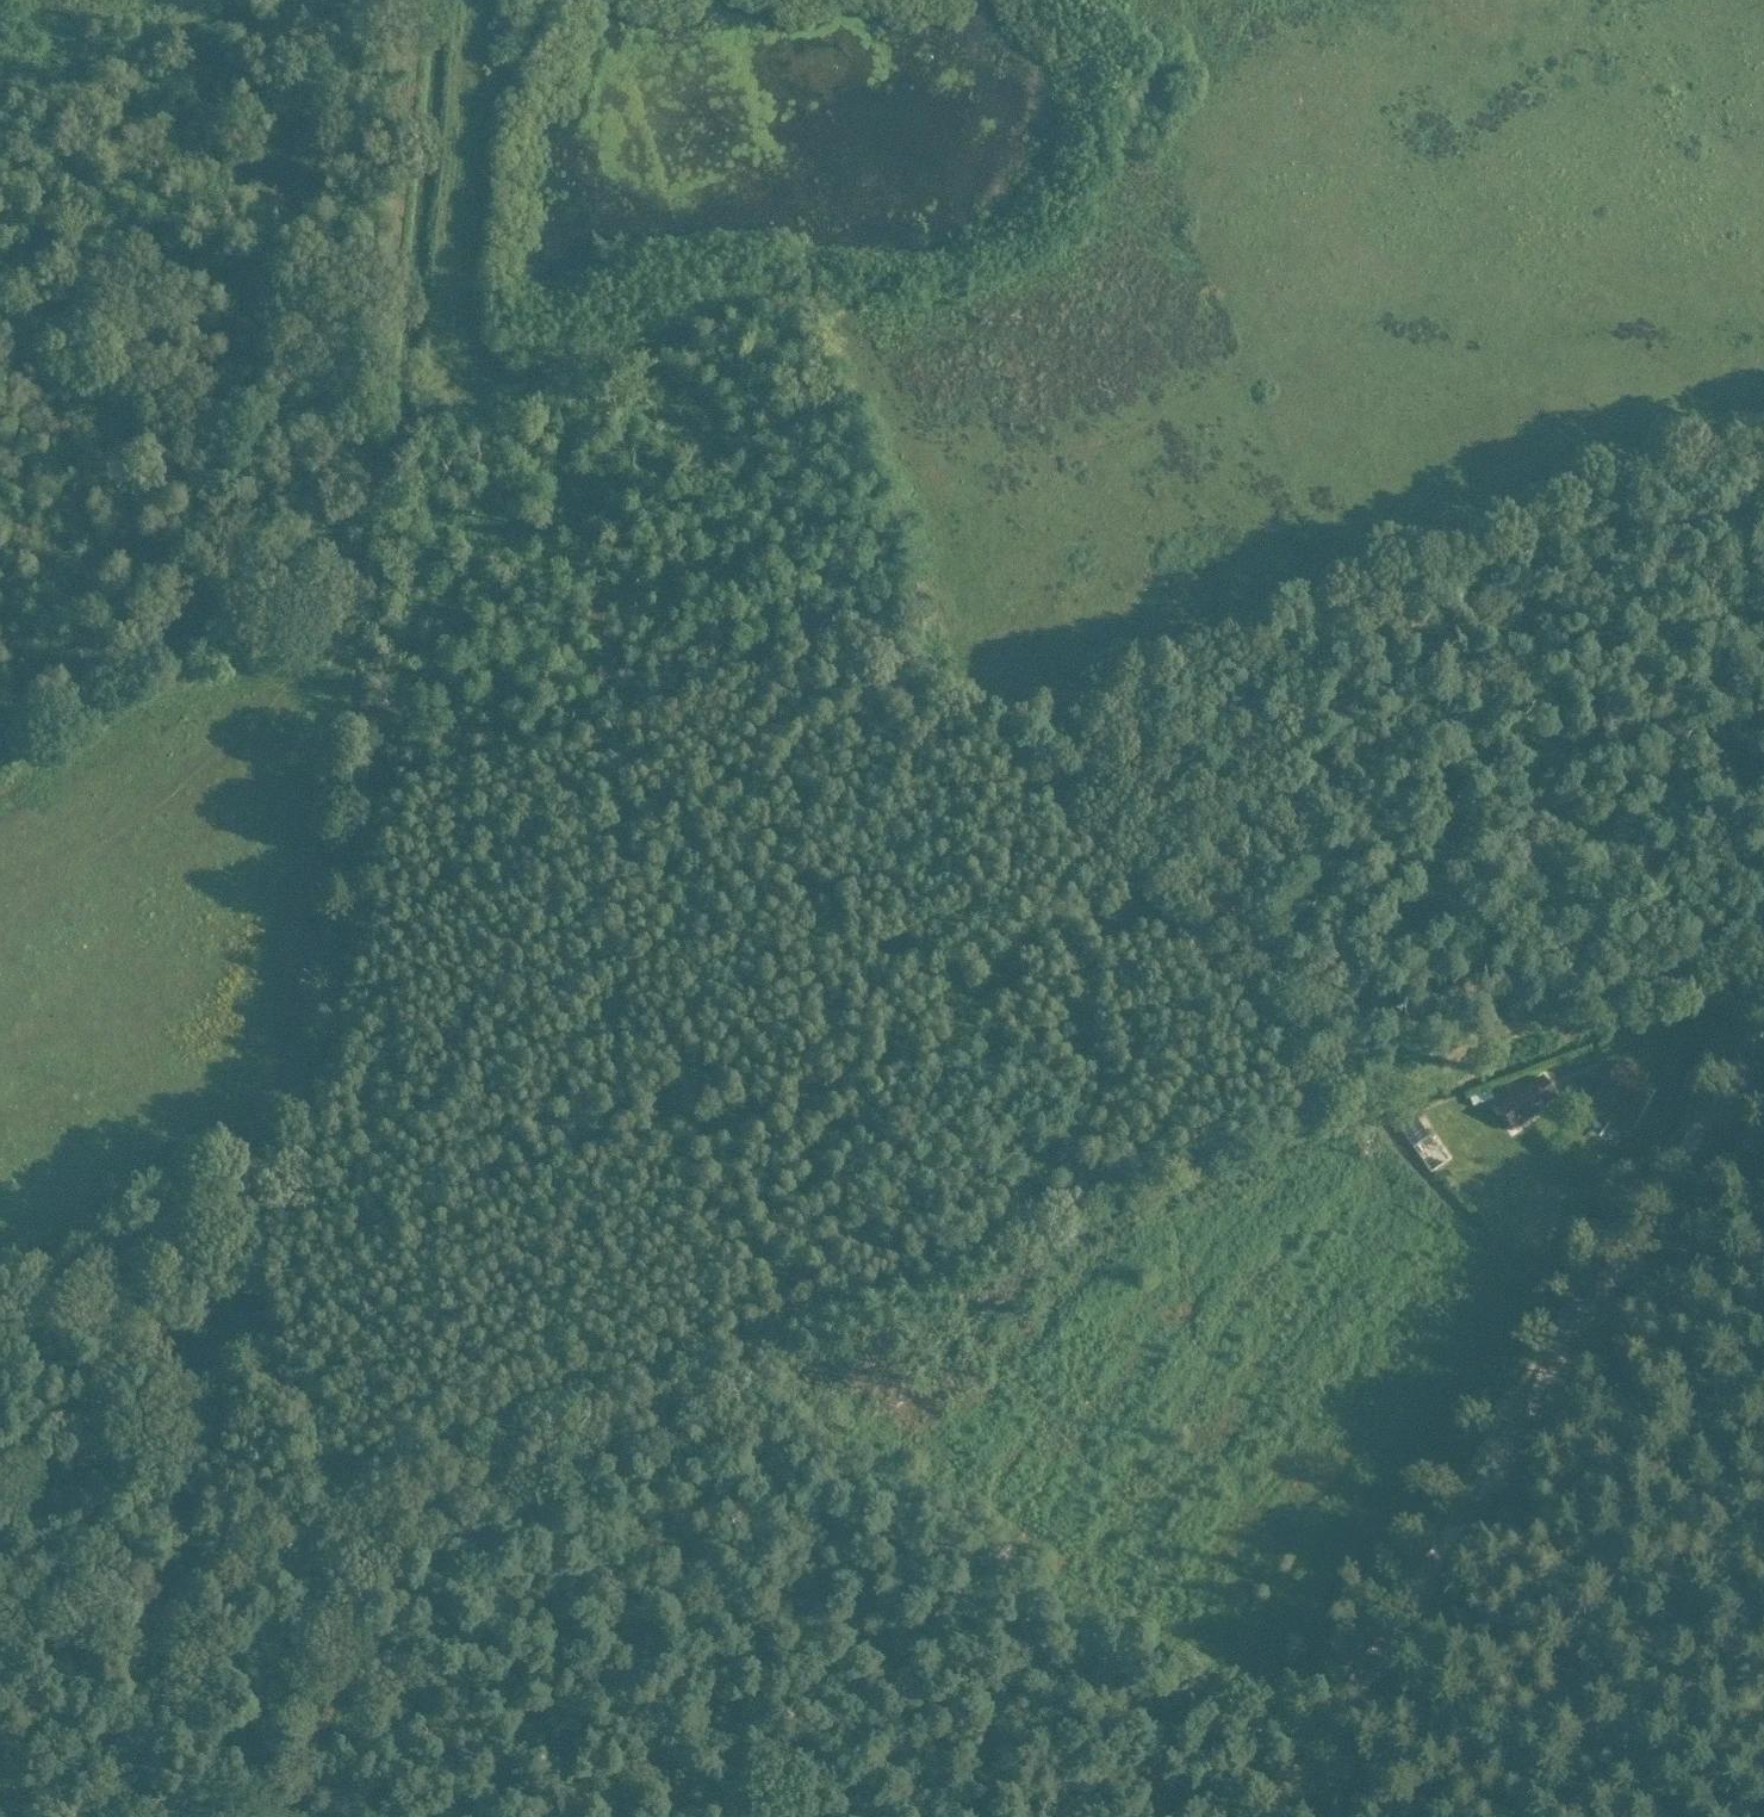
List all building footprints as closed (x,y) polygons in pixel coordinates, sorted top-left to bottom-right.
[(1630,1135),(1639,1121),(1657,1091),(1645,1083),(1649,1076),(1629,1063),(1625,1070),(1616,1066),(1589,1110),(1630,1135)] [(1552,1088),(1537,1079),(1524,1099),(1520,1096),(1514,1104),(1520,1108),(1518,1111),(1532,1121),(1538,1112),(1548,1118),(1557,1104),(1546,1097),(1552,1088)] [(1414,1116),(1399,1127),(1414,1148),(1429,1138),(1414,1116)]
